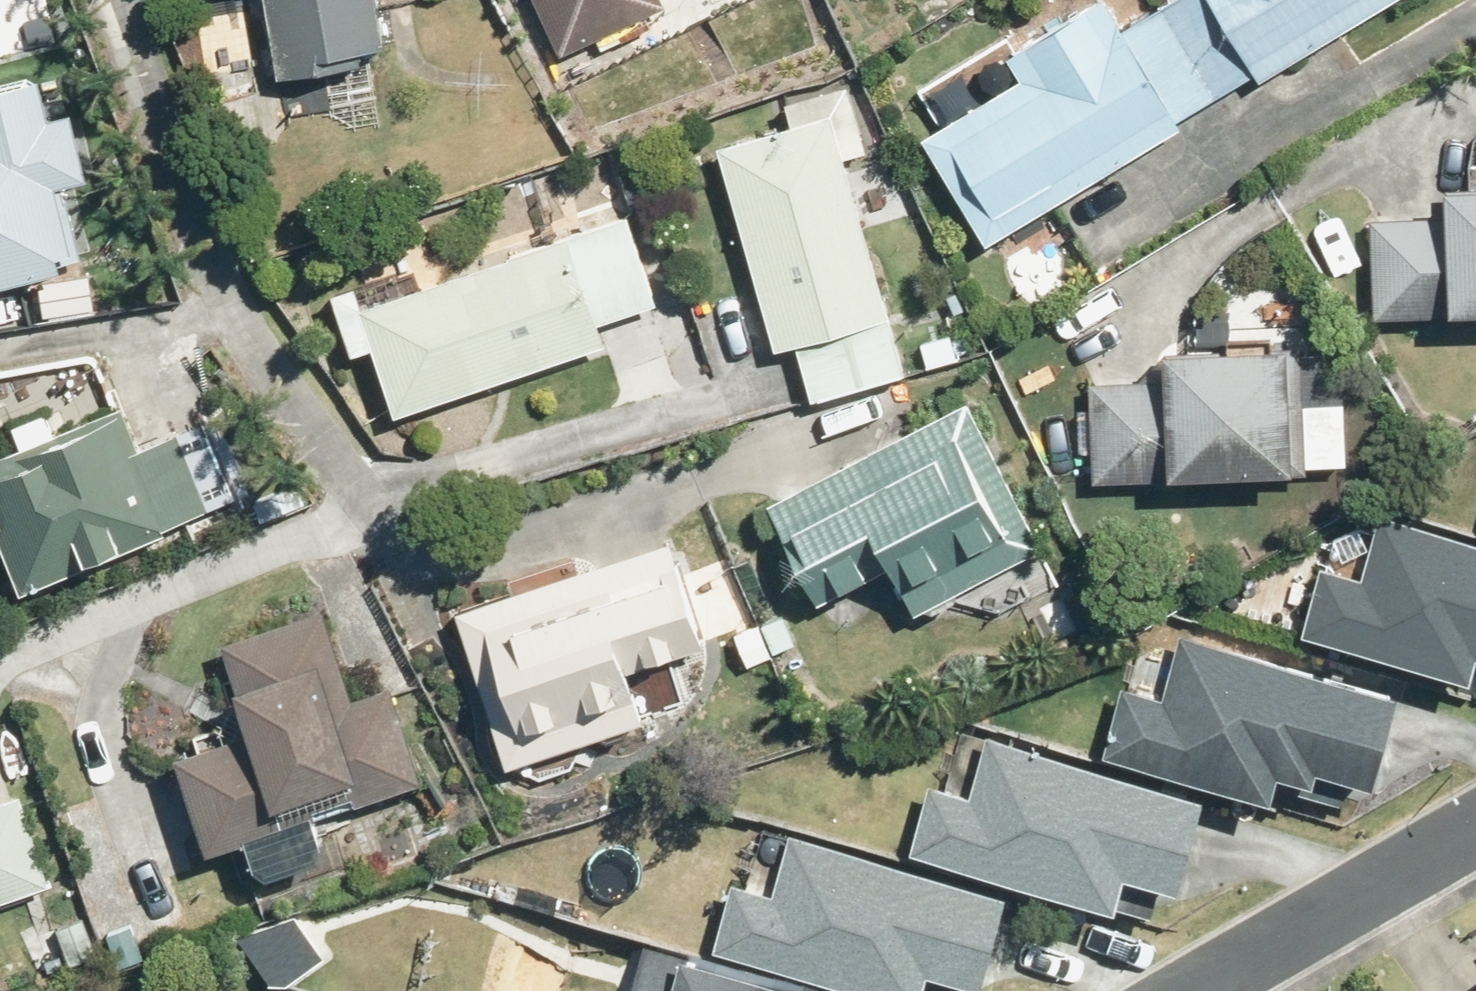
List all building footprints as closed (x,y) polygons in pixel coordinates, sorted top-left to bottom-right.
[(287,78),(362,66),(360,51),(391,46),(384,0),(274,0),(287,78)] [(561,51),(596,35),(603,49),(653,26),(647,12),(665,5),(662,0),(538,0),(561,51)] [(1015,55),(1029,77),(931,138),(993,242),(1188,128),(1112,0),(1103,0),(1015,55)] [(1268,79),(1400,0),(1218,0),(1268,79)] [(89,261),(70,191),(67,191),(65,183),(95,175),(78,111),(57,117),(46,77),(0,89),(0,284),(89,261)] [(841,118),(727,149),(783,351),(803,346),(818,402),(912,376),(841,118)] [(1382,319),(1475,314),(1475,188),(1457,189),(1458,213),(1374,215),(1382,319)] [(364,288),(340,295),(360,356),(381,349),(402,416),(613,346),(605,324),(662,306),(635,221),(369,308),(364,288)] [(92,276),(61,283),(66,309),(97,302),(92,276)] [(1315,472),(1307,347),(1175,355),(1176,382),(1096,385),(1101,481),(1315,472)] [(976,406),(777,506),(828,605),(899,569),(922,614),(1048,550),(976,406)] [(254,495),(223,417),(142,451),(124,408),(58,435),(50,414),(16,428),(26,449),(0,459),(0,526),(28,593),(171,535),(168,529),(254,495)] [(305,484),(261,502),(269,522),(313,503),(305,484)] [(1382,505),(1364,569),(1321,557),(1303,623),(1471,668),(1475,650),(1475,531),(1382,505)] [(635,671),(711,645),(679,543),(464,614),(515,768),(651,723),(635,671)] [(229,647),(258,733),(184,757),(216,852),(427,782),(397,691),(360,704),(330,613),(229,647)] [(1279,763),(1314,772),(1318,760),(1373,775),(1397,683),(1183,625),(1165,689),(1122,677),(1105,743),(1272,788),(1279,763)] [(739,634),(750,665),(776,656),(764,626),(739,634)] [(912,842),(1116,897),(1125,864),(1178,879),(1203,787),(988,729),(972,789),(929,778),(912,842)] [(56,886),(25,795),(0,804),(0,905),(56,886)] [(905,990),(920,990),(928,962),(981,977),(1006,885),(791,827),(775,887),(732,876),(715,940),(905,990)] [(109,933),(122,964),(146,954),(135,923),(109,933)] [(681,947),(678,956),(643,947),(631,990),(827,990),(829,986),(681,947)]
